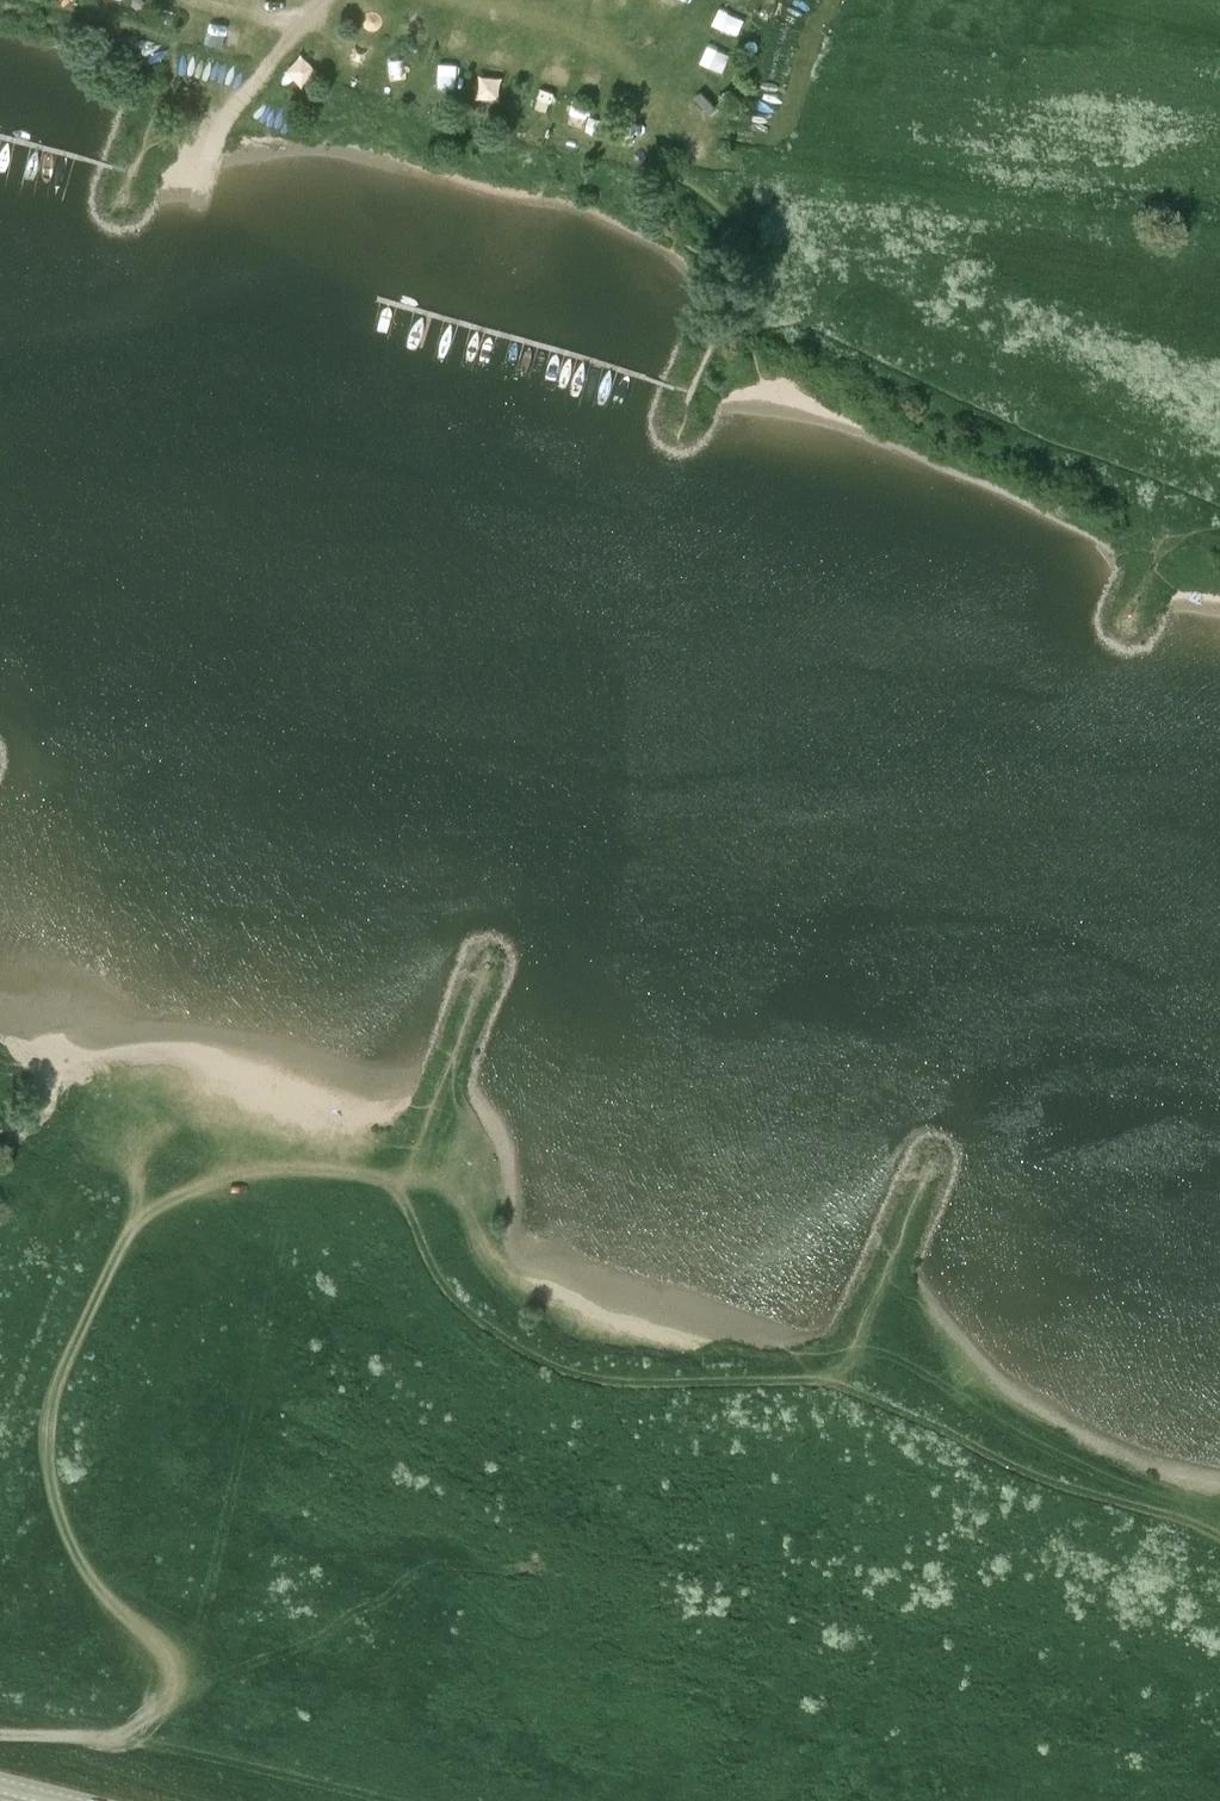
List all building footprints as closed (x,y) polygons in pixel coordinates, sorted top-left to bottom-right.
[(131,9),(135,0),(113,0),(112,2),(131,9)] [(710,46),(700,61),(720,74),(730,59),(710,46)] [(590,135),(610,134),(609,111),(589,112),(590,135)]
